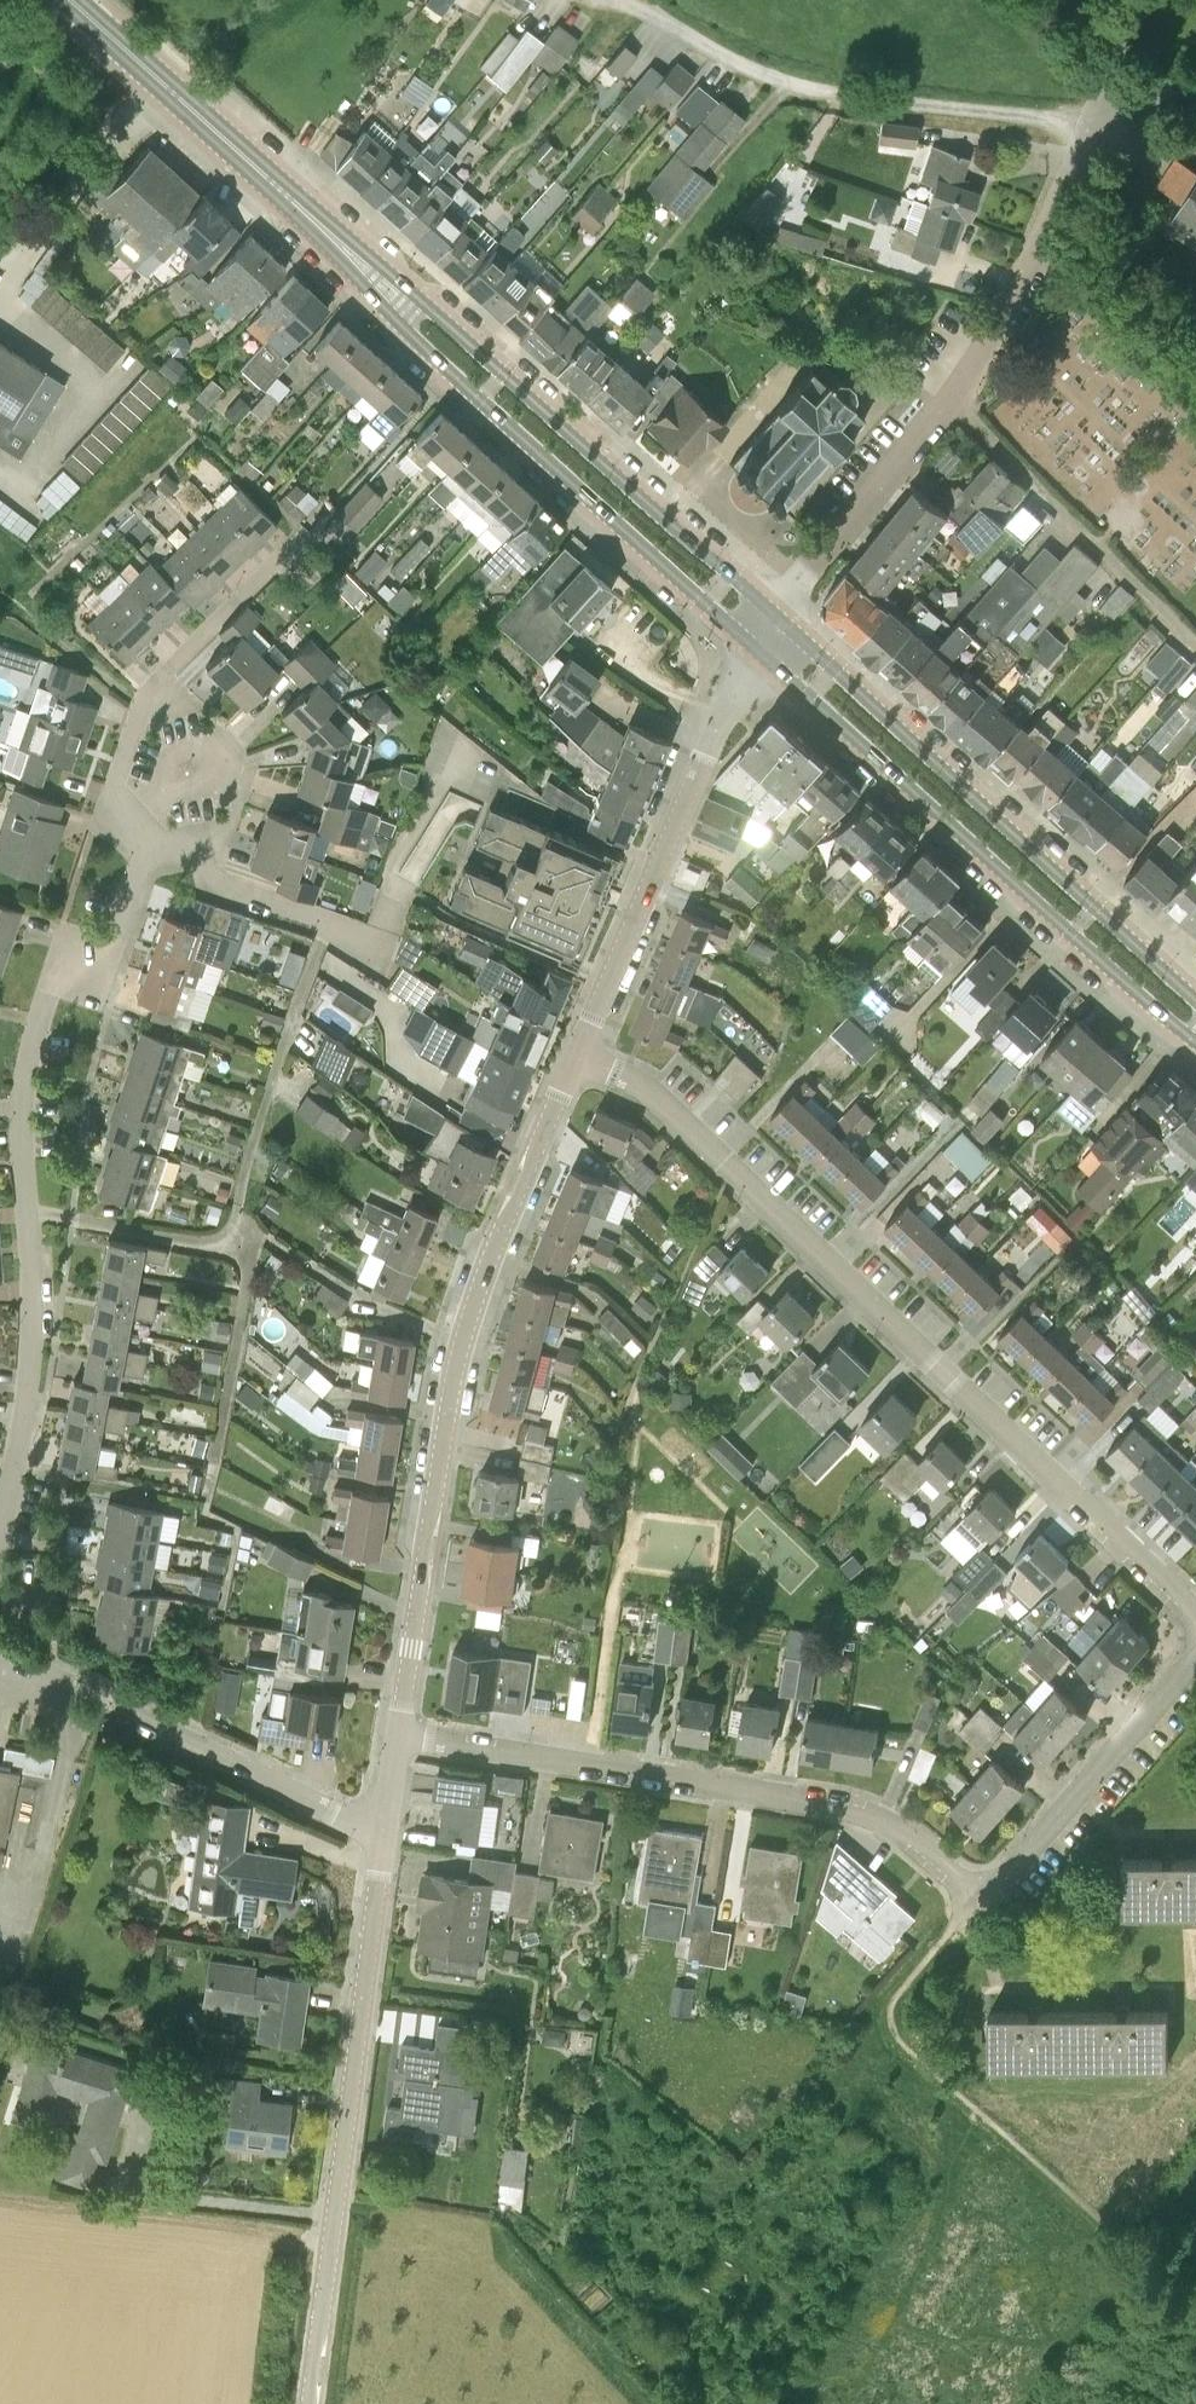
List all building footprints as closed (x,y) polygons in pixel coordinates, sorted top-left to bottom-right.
[(427,3),(444,14),(453,0),(429,0),(427,3)] [(524,11),(530,0),(504,0),(524,11)] [(558,25),(536,57),(554,71),(577,40),(558,25)] [(492,74),(519,40),(509,32),(482,65),(492,74)] [(519,40),(492,74),(503,81),(529,48),(519,40)] [(625,45),(608,66),(620,77),(637,56),(625,45)] [(677,62),(664,77),(649,92),(669,108),(695,77),(677,62)] [(633,111),(649,92),(664,77),(650,66),(622,101),(633,111)] [(542,71),(524,94),(532,100),(550,78),(542,71)] [(421,106),(434,88),(415,75),(402,94),(421,106)] [(696,126),(720,101),(699,84),(678,111),(696,126)] [(430,106),(445,117),(462,95),(447,85),(442,92),(440,91),(430,106)] [(722,97),(720,101),(696,126),(648,186),(687,218),(714,185),(702,172),(747,119),(722,97)] [(881,142),(915,147),(918,128),(884,123),(881,142)] [(389,151),(389,150),(366,130),(354,146),(337,133),(335,136),(320,156),(337,171),(360,191),(390,152),(389,151)] [(360,191),(375,205),(420,152),(421,151),(411,142),(414,138),(405,130),(389,150),(389,151),(390,152),(360,191)] [(375,205),(400,227),(448,165),(454,156),(432,137),(421,151),(420,152),(375,205)] [(558,149),(547,138),(534,153),(545,163),(558,149)] [(946,150),(933,145),(922,179),(935,184),(929,204),(963,216),(970,218),(979,193),(959,186),(969,158),(946,150)] [(148,148),(132,166),(121,178),(110,166),(82,196),(148,255),(152,250),(202,197),(148,148)] [(1190,167),(1191,167),(1189,166),(1188,166),(1178,160),(1178,159),(1177,158),(1159,186),(1160,187),(1161,187),(1171,193),(1171,194),(1173,195),(1179,198),(1183,200),(1183,201),(1184,201),(1172,220),(1173,221),(1170,225),(1169,225),(1167,227),(1188,240),(1195,245),(1195,171),(1190,167)] [(459,175),(448,165),(400,227),(414,240),(447,202),(441,196),(459,175)] [(600,183),(582,203),(600,219),(617,199),(600,183)] [(448,202),(447,202),(414,240),(435,259),(471,216),(470,215),(481,204),(461,186),(448,202)] [(767,187),(743,217),(758,229),(782,200),(767,187)] [(220,254),(218,252),(208,242),(230,219),(222,211),(223,211),(214,202),(213,203),(204,194),(202,197),(152,250),(164,261),(181,243),(194,255),(185,264),(192,271),(198,277),(220,254)] [(929,204),(914,199),(905,228),(898,226),(891,247),(911,254),(933,262),(940,243),(952,248),(963,216),(929,204)] [(600,219),(582,203),(574,213),(595,230),(602,223),(599,220),(600,219)] [(499,242),(471,216),(435,259),(459,280),(475,262),(485,250),(489,254),(499,242)] [(462,284),(480,300),(512,264),(508,260),(525,239),(522,237),(524,235),(514,226),(499,242),(489,254),(462,284)] [(776,239),(822,254),(825,241),(780,226),(776,239)] [(250,235),(206,284),(198,277),(192,271),(179,280),(213,309),(222,304),(269,252),(250,235)] [(240,318),(270,286),(286,268),(269,252),(222,304),(213,309),(225,320),(233,312),(240,318)] [(480,300),(502,320),(534,283),(512,264),(480,300)] [(250,324),(267,340),(312,291),(294,275),(250,324)] [(613,305),(607,311),(627,329),(656,294),(637,278),(613,305)] [(502,320),(521,337),(549,303),(555,296),(537,280),(534,283),(502,320)] [(61,293),(50,284),(32,305),(42,314),(61,293)] [(587,335),(607,311),(613,305),(588,284),(562,314),(549,303),(521,337),(557,370),(587,335)] [(242,368),(266,389),(290,363),(283,357),(329,306),(312,291),(267,340),(242,368)] [(72,302),(61,293),(42,314),(53,324),(72,302)] [(72,302),(53,324),(64,333),(83,312),(72,302)] [(74,343),(93,321),(83,312),(64,333),(74,343)] [(104,330),(93,321),(74,343),(85,352),(104,330)] [(356,336),(339,321),(323,339),(315,347),(331,362),(356,336)] [(665,334),(651,321),(636,340),(649,351),(665,334)] [(104,330),(85,352),(96,361),(115,340),(104,330)] [(585,396),(586,397),(616,361),(587,335),(557,370),(570,381),(574,385),(586,396),(585,396)] [(331,362),(348,377),(372,350),(356,336),(331,362)] [(125,349),(115,340),(96,361),(107,371),(125,349)] [(0,342),(0,444),(20,457),(66,384),(0,342)] [(388,365),(372,350),(348,377),(364,392),(388,365)] [(586,397),(601,411),(621,428),(642,405),(651,394),(669,371),(670,371),(678,362),(668,352),(654,369),(657,372),(645,386),(616,361),(586,397)] [(175,382),(187,369),(170,355),(158,369),(160,371),(175,382)] [(371,416),(405,380),(388,365),(364,392),(354,403),(371,416)] [(150,367),(140,378),(161,397),(171,387),(150,367)] [(728,424),(670,371),(669,371),(651,394),(642,405),(656,417),(648,426),(649,427),(665,441),(665,440),(667,438),(671,441),(669,444),(669,445),(685,460),(705,438),(710,443),(728,424)] [(760,493),(761,494),(762,493),(767,497),(765,499),(774,507),(776,505),(783,511),(785,509),(784,508),(794,497),(795,498),(797,495),(796,495),(806,484),(807,485),(809,483),(808,482),(818,471),(819,472),(821,470),(820,469),(827,461),(828,462),(853,434),(852,433),(865,419),(852,407),(853,404),(851,402),(852,401),(855,396),(855,393),(854,387),(852,385),(848,380),(845,380),(839,379),(837,379),(833,382),(830,380),(828,382),(826,384),(824,382),(823,383),(820,380),(821,379),(813,372),(799,386),(798,386),(774,414),(775,415),(768,422),(767,421),(765,424),(766,425),(756,435),(755,435),(753,437),(754,438),(745,449),(744,448),(742,450),(743,451),(733,462),(732,461),(730,463),(737,470),(735,472),(744,480),(746,478),(750,482),(749,483),(751,484),(754,484),(755,483),(760,487),(760,489),(759,489),(760,493)] [(140,378),(130,389),(152,408),(161,397),(140,378)] [(208,406),(223,388),(213,379),(198,396),(208,406)] [(421,395),(405,380),(371,416),(367,421),(384,436),(396,422),(421,395)] [(142,419),(152,408),(130,389),(121,399),(142,419)] [(262,418),(277,399),(267,391),(252,409),(262,418)] [(179,399),(172,393),(166,400),(173,405),(179,399)] [(121,399),(111,410),(133,429),(142,419),(121,399)] [(206,407),(195,400),(187,412),(198,419),(206,407)] [(102,420),(123,440),(133,429),(111,410),(102,420)] [(422,467),(426,462),(457,427),(441,413),(416,440),(406,452),(422,467)] [(114,450),(123,440),(102,420),(92,431),(114,450)] [(312,438),(318,431),(306,421),(300,429),(312,438)] [(397,423),(384,436),(390,441),(402,428),(397,423)] [(442,476),(473,442),(457,427),(426,462),(442,476)] [(104,461),(114,450),(92,431),(82,442),(104,461)] [(82,442),(73,452),(94,472),(104,461),(82,442)] [(459,491),(490,457),(473,442),(442,476),(459,491)] [(932,462),(949,477),(964,459),(948,444),(932,462)] [(85,482),(94,472),(73,452),(63,463),(85,482)] [(490,457),(459,491),(475,506),(506,472),(490,457)] [(241,466),(254,477),(260,470),(248,458),(241,466)] [(993,459),(947,510),(963,524),(980,503),(1000,521),(1027,490),(993,459)] [(165,472),(155,481),(155,482),(169,496),(179,486),(165,472)] [(506,472),(475,506),(491,520),(521,486),(506,472)] [(267,479),(262,485),(269,491),(274,485),(267,479)] [(367,482),(338,514),(354,529),(383,496),(367,482)] [(298,504),(307,494),(297,484),(288,495),(298,504)] [(141,494),(148,502),(156,494),(150,486),(141,494)] [(503,540),(539,501),(521,486),(491,520),(497,526),(492,530),(503,540)] [(219,508),(256,546),(277,525),(240,487),(219,508)] [(945,513),(917,488),(900,508),(934,535),(949,516),(945,513)] [(309,492),(307,494),(298,504),(308,514),(319,502),(309,492)] [(280,502),(290,512),(298,504),(288,495),(287,494),(280,502)] [(564,524),(539,501),(503,540),(468,580),(482,592),(514,558),(524,567),(531,560),(534,557),(564,524)] [(965,525),(958,533),(980,550),(1003,524),(1000,521),(980,503),(963,524),(965,525)] [(298,504),(290,512),(300,521),(308,514),(298,504)] [(1026,542),(1044,520),(1025,504),(1006,526),(1026,542)] [(235,566),(256,546),(219,508),(198,529),(235,566)] [(934,535),(900,508),(885,527),(918,554),(934,535)] [(111,523),(102,530),(108,536),(116,528),(111,523)] [(918,554),(885,527),(870,546),(903,573),(918,554)] [(235,566),(198,529),(177,550),(215,587),(235,566)] [(401,578),(430,547),(420,537),(391,569),(401,578)] [(146,540),(139,547),(147,555),(154,548),(146,540)] [(955,551),(964,559),(971,551),(962,543),(955,551)] [(1038,586),(967,667),(978,678),(991,662),(1004,673),(1016,660),(1021,654),(1020,653),(1058,611),(1077,589),(1100,564),(1077,543),(1038,586)] [(564,545),(495,622),(541,664),(577,624),(578,625),(612,588),(564,545)] [(903,573),(870,546),(854,565),(887,592),(903,573)] [(349,567),(350,568),(358,559),(346,548),(339,557),(349,567)] [(387,561),(375,549),(355,571),(368,583),(387,561)] [(215,587),(177,550),(158,569),(151,562),(150,563),(187,601),(194,608),(215,587)] [(86,565),(78,557),(71,564),(79,572),(86,565)] [(128,583),(166,621),(187,601),(150,563),(129,582),(128,583)] [(967,667),(1038,586),(1012,563),(939,650),(936,648),(904,683),(932,707),(967,667)] [(824,601),(825,610),(825,613),(826,613),(859,642),(890,608),(897,600),(887,592),(854,565),(838,585),(825,601),(824,601)] [(128,583),(129,582),(119,573),(99,593),(109,603),(108,604),(146,642),(166,621),(128,583)] [(383,582),(376,589),(387,600),(394,592),(383,582)] [(946,590),(938,583),(929,593),(937,600),(946,590)] [(1117,616),(1135,595),(1122,584),(1104,605),(1117,616)] [(404,586),(388,603),(401,613),(416,596),(404,586)] [(214,592),(200,606),(210,616),(224,602),(214,592)] [(903,619),(890,608),(859,642),(882,664),(931,607),(921,597),(903,619)] [(108,604),(88,624),(108,645),(125,662),(146,642),(108,604)] [(247,606),(219,633),(230,643),(206,667),(226,686),(260,653),(243,636),(260,620),(247,606)] [(931,607),(882,664),(904,683),(936,648),(925,638),(944,618),(931,607)] [(426,623),(415,613),(405,623),(416,633),(426,623)] [(1145,626),(1136,617),(1116,639),(1126,648),(1145,626)] [(1166,634),(1153,623),(1143,633),(1157,645),(1166,634)] [(1028,648),(1048,666),(1067,644),(1047,626),(1028,648)] [(501,640),(491,631),(482,640),(491,650),(501,640)] [(310,640),(283,666),(295,679),(324,653),(310,640)] [(1168,641),(1148,664),(1161,678),(1183,654),(1168,641)] [(17,650),(0,644),(0,663),(12,667),(17,650)] [(246,707),(280,674),(260,653),(226,686),(246,707)] [(323,653),(296,680),(305,689),(282,712),(302,733),(310,726),(328,708),(328,709),(336,700),(320,683),(336,666),(323,653)] [(1194,663),(1183,654),(1161,678),(1153,687),(1165,697),(1194,663)] [(580,725),(591,711),(580,703),(589,691),(588,690),(589,688),(592,685),(596,679),(597,680),(598,679),(569,657),(539,697),(554,708),(548,716),(568,735),(579,723),(580,725)] [(1004,673),(956,729),(979,750),(979,749),(989,757),(988,758),(990,760),(991,759),(991,760),(1023,723),(1034,710),(1018,696),(1008,709),(1000,702),(1027,670),(1016,660),(1004,673)] [(967,667),(932,707),(956,729),(1004,673),(991,662),(978,678),(967,667)] [(87,674),(54,663),(46,687),(39,685),(30,711),(32,712),(20,746),(11,743),(2,769),(41,782),(49,760),(70,767),(75,754),(79,743),(96,749),(96,748),(84,744),(89,730),(97,706),(78,700),(87,674)] [(1173,692),(1167,699),(1177,707),(1183,701),(1173,692)] [(1167,699),(1155,712),(1165,720),(1177,707),(1167,699)] [(337,700),(310,726),(303,734),(313,745),(307,763),(353,780),(353,779),(363,776),(373,746),(349,738),(339,729),(344,724),(330,711),(339,702),(337,700)] [(1004,763),(1018,775),(1067,720),(1052,706),(1032,731),(1023,723),(991,760),(1000,767),(1004,763)] [(579,723),(568,735),(569,736),(599,767),(650,787),(670,739),(629,721),(624,735),(591,711),(580,725),(579,723)] [(716,782),(744,806),(751,813),(762,823),(771,813),(775,816),(792,797),(793,798),(827,760),(804,740),(781,719),(782,719),(781,718),(781,717),(781,716),(780,716),(779,716),(770,716),(769,717),(769,718),(769,719),(766,723),(715,780),(716,782)] [(1018,775),(1050,804),(1079,771),(1060,755),(1079,731),(1067,720),(1018,775)] [(637,815),(650,787),(599,767),(569,736),(563,754),(595,779),(589,792),(598,796),(637,815)] [(1079,771),(1050,804),(1075,825),(1130,763),(1119,753),(1103,770),(1091,760),(1081,773),(1079,771)] [(827,760),(793,798),(810,812),(780,846),(769,834),(757,847),(786,874),(861,791),(841,773),(841,774),(828,763),(829,762),(827,760)] [(307,763),(298,791),(329,802),(324,816),(374,833),(374,831),(379,817),(379,815),(345,803),(353,780),(307,763)] [(1075,825),(1097,846),(1153,783),(1130,763),(1075,825)] [(402,786),(412,789),(417,774),(402,769),(399,778),(402,786)] [(626,842),(636,820),(637,815),(598,796),(594,808),(549,780),(541,796),(585,825),(626,842)] [(740,832),(742,833),(751,813),(744,806),(716,782),(711,794),(710,793),(694,830),(695,830),(698,824),(736,841),(740,832)] [(1154,783),(1153,783),(1097,846),(1120,866),(1136,848),(1150,833),(1128,814),(1154,783)] [(21,872),(44,879),(47,869),(49,864),(51,865),(52,862),(53,859),(51,858),(62,824),(56,822),(62,804),(14,788),(0,831),(0,864),(21,872)] [(892,819),(869,799),(838,832),(863,854),(893,820),(892,819)] [(606,862),(597,858),(600,849),(546,827),(544,829),(499,810),(492,826),(483,822),(474,843),(508,857),(498,881),(464,867),(455,888),(465,892),(458,907),(504,926),(503,929),(557,952),(561,943),(581,951),(597,912),(587,907),(606,862)] [(259,839),(303,855),(313,827),(268,812),(259,839)] [(324,816),(319,832),(368,850),(374,833),(324,816)] [(395,822),(379,817),(374,831),(390,837),(395,822)] [(894,821),(893,820),(863,854),(887,876),(917,842),(894,821)] [(1128,879),(1134,884),(1158,906),(1157,906),(1159,907),(1167,897),(1189,872),(1171,857),(1183,843),(1175,835),(1170,830),(1142,860),(1126,878),(1127,880),(1128,879)] [(281,876),(277,890),(313,903),(320,885),(296,876),(303,855),(259,839),(250,866),(281,876)] [(904,943),(909,938),(949,893),(960,881),(945,867),(942,871),(934,864),(936,862),(936,863),(938,861),(936,859),(935,861),(924,852),(926,850),(924,849),(892,884),(920,909),(917,912),(912,912),(893,933),(904,943)] [(320,878),(328,856),(314,851),(306,873),(320,878)] [(823,887),(828,892),(853,865),(841,853),(828,868),(835,875),(823,887)] [(1189,872),(1167,897),(1187,915),(1195,922),(1195,921),(1195,864),(1189,872)] [(853,865),(828,892),(821,901),(831,910),(864,875),(853,865)] [(726,881),(744,897),(753,906),(766,891),(739,867),(726,881)] [(376,882),(361,877),(359,886),(362,893),(371,896),(375,885),(376,882)] [(718,881),(709,877),(704,890),(718,896),(721,889),(718,881)] [(229,968),(239,940),(222,934),(208,929),(215,904),(179,892),(171,917),(166,915),(156,944),(191,956),(206,961),(229,968)] [(967,910),(949,893),(909,938),(911,940),(909,943),(924,957),(967,910)] [(0,903),(0,971),(11,938),(18,940),(19,939),(12,936),(16,923),(12,922),(16,908),(0,903)] [(231,909),(215,904),(208,929),(222,934),(231,909)] [(231,909),(222,934),(239,940),(247,915),(231,909)] [(671,939),(701,953),(709,934),(725,941),(730,930),(683,910),(671,939)] [(986,926),(967,910),(924,957),(943,974),(986,926)] [(408,966),(420,946),(418,945),(425,933),(411,927),(410,929),(408,928),(406,931),(404,931),(394,960),(399,964),(401,962),(408,966)] [(468,935),(459,956),(482,965),(491,945),(468,935)] [(755,937),(748,948),(768,961),(776,949),(755,937)] [(658,969),(688,982),(701,953),(671,939),(658,969)] [(1007,996),(996,986),(1017,963),(996,943),(973,969),(985,981),(978,989),(997,1005),(975,1028),(987,1039),(1003,1021),(1020,1004),(1009,994),(1007,996)] [(147,971),(193,987),(198,975),(200,975),(206,961),(191,956),(156,944),(147,971)] [(550,1021),(550,1022),(570,975),(547,965),(539,985),(506,963),(494,982),(496,983),(491,993),(499,997),(508,1004),(550,1021)] [(387,986),(423,1010),(431,997),(419,989),(425,980),(401,964),(387,986)] [(658,969),(645,999),(676,1012),(688,982),(658,969)] [(150,1018),(188,1033),(193,1018),(186,1015),(195,987),(193,987),(147,971),(137,999),(155,1004),(150,1018)] [(705,999),(722,1007),(733,982),(716,974),(705,999)] [(431,997),(437,988),(425,980),(419,989),(431,997)] [(868,982),(857,993),(882,1017),(892,1006),(868,982)] [(338,988),(330,1001),(362,1022),(371,1008),(338,988)] [(1044,1031),(1041,1029),(1057,1012),(1046,1002),(1047,1001),(1037,991),(1035,993),(1032,990),(1020,1004),(1003,1021),(1018,1035),(1003,1051),(1008,1056),(988,1081),(986,1080),(968,1103),(982,1114),(1035,1050),(1031,1046),(1044,1031)] [(857,993),(847,1004),(872,1029),(882,1017),(857,993)] [(500,1021),(488,1048),(532,1066),(533,1064),(532,1064),(550,1022),(550,1021),(508,1004),(499,997),(490,1017),(500,1021)] [(676,1012),(645,999),(632,1029),(679,1049),(684,1036),(668,1029),(676,1012)] [(285,1016),(265,1010),(260,1024),(280,1029),(285,1016)] [(831,1033),(848,1048),(865,1031),(848,1015),(831,1033)] [(1043,1058),(1059,1072),(1092,1034),(1076,1019),(1043,1058)] [(458,1072),(474,1039),(435,1020),(419,1053),(458,1072)] [(142,1031),(133,1058),(183,1074),(191,1047),(142,1031)] [(311,1065),(340,1087),(355,1053),(326,1031),(311,1065)] [(865,1031),(848,1048),(864,1064),(881,1046),(865,1031)] [(1059,1072),(1075,1087),(1110,1049),(1092,1034),(1059,1072)] [(532,1066),(488,1048),(472,1086),(473,1087),(464,1108),(505,1129),(515,1106),(516,1105),(515,1105),(520,1093),(526,1095),(532,1081),(526,1079),(531,1068),(532,1067),(532,1066)] [(1126,1063),(1110,1049),(1075,1087),(1100,1109),(1135,1071),(1134,1070),(1130,1074),(1125,1070),(1122,1068),(1126,1063)] [(174,1100),(183,1074),(133,1058),(124,1084),(174,1100)] [(759,1078),(748,1068),(732,1086),(742,1095),(759,1078)] [(1138,1097),(1139,1098),(1154,1110),(1146,1120),(1164,1135),(1195,1098),(1195,1091),(1172,1070),(1162,1081),(1156,1077),(1138,1097)] [(772,1116),(795,1138),(817,1114),(805,1102),(817,1089),(807,1079),(772,1116)] [(124,1084),(116,1111),(165,1127),(174,1100),(124,1084)] [(296,1112),(326,1132),(343,1141),(354,1148),(365,1132),(354,1124),(352,1126),(345,1122),(345,1121),(337,1117),(338,1115),(328,1108),(308,1094),(296,1112)] [(926,1097),(915,1108),(934,1126),(945,1115),(926,1097)] [(831,1126),(817,1114),(795,1138),(819,1160),(841,1137),(843,1138),(855,1125),(868,1110),(856,1100),(831,1126)] [(1173,1126),(1195,1146),(1195,1101),(1173,1126)] [(1127,1105),(1092,1142),(1108,1157),(1081,1187),(1091,1196),(1102,1205),(1138,1166),(1160,1141),(1164,1137),(1127,1105)] [(992,1106),(972,1129),(986,1141),(1006,1119),(992,1106)] [(604,1144),(624,1153),(614,1163),(637,1187),(654,1170),(641,1157),(657,1141),(644,1129),(636,1126),(637,1124),(598,1108),(589,1130),(607,1138),(604,1144)] [(157,1154),(157,1152),(165,1127),(116,1111),(107,1137),(117,1141),(157,1154)] [(869,1111),(855,1125),(864,1132),(877,1120),(869,1111)] [(420,1149),(439,1159),(483,1178),(493,1153),(482,1148),(486,1139),(443,1112),(420,1149)] [(961,1132),(944,1149),(944,1150),(973,1178),(990,1161),(961,1132)] [(231,1134),(226,1147),(236,1151),(241,1137),(231,1134)] [(818,1161),(842,1183),(865,1159),(843,1138),(841,1137),(818,1161)] [(117,1141),(108,1167),(158,1183),(167,1155),(157,1152),(157,1154),(117,1141)] [(1160,1141),(1138,1166),(1145,1172),(1167,1147),(1160,1141)] [(483,1178),(439,1159),(427,1186),(471,1205),(483,1178)] [(878,1172),(865,1159),(842,1183),(865,1205),(900,1169),(890,1159),(878,1172)] [(289,1165),(280,1160),(273,1172),(282,1177),(289,1165)] [(158,1183),(108,1167),(99,1193),(149,1210),(158,1183)] [(560,1197),(590,1209),(597,1192),(614,1200),(620,1187),(573,1167),(560,1197)] [(214,1201),(226,1203),(229,1189),(217,1186),(214,1201)] [(1034,1197),(1023,1186),(1012,1197),(1023,1208),(1034,1197)] [(886,1225),(909,1248),(932,1223),(918,1211),(930,1198),(921,1189),(886,1225)] [(427,1201),(412,1194),(403,1216),(368,1200),(361,1215),(426,1243),(437,1216),(423,1209),(427,1201)] [(1081,1229),(1102,1205),(1091,1196),(1085,1203),(1081,1200),(1067,1216),(1081,1229)] [(548,1227),(577,1239),(590,1209),(560,1197),(548,1227)] [(282,1207),(270,1199),(262,1211),(274,1219),(282,1207)] [(932,1223),(909,1248),(932,1271),(968,1234),(991,1209),(983,1200),(959,1224),(957,1221),(944,1235),(932,1223)] [(217,1223),(222,1207),(212,1203),(206,1220),(217,1223)] [(386,1257),(414,1270),(426,1243),(361,1215),(357,1224),(379,1233),(371,1252),(385,1257),(386,1257)] [(982,1219),(968,1234),(978,1242),(990,1228),(982,1219)] [(1058,1252),(1073,1237),(1062,1225),(1047,1241),(1058,1252)] [(535,1257),(565,1269),(577,1239),(548,1227),(535,1257)] [(600,1233),(594,1247),(612,1253),(618,1240),(600,1233)] [(137,1274),(140,1258),(164,1263),(167,1250),(109,1239),(103,1267),(137,1274)] [(721,1272),(745,1297),(770,1272),(743,1247),(731,1259),(715,1244),(693,1267),(709,1284),(721,1272)] [(933,1270),(956,1293),(979,1269),(956,1246),(933,1270)] [(612,1253),(594,1247),(590,1258),(608,1265),(612,1253)] [(663,1256),(670,1262),(678,1253),(671,1247),(663,1256)] [(270,1268),(262,1281),(276,1290),(284,1277),(275,1271),(282,1259),(270,1252),(263,1263),(270,1268)] [(385,1257),(371,1291),(369,1294),(383,1301),(387,1292),(401,1298),(414,1270),(386,1257),(385,1257)] [(137,1274),(103,1267),(98,1296),(156,1307),(158,1294),(134,1290),(137,1274)] [(993,1282),(979,1269),(956,1293),(979,1315),(1015,1279),(1005,1270),(993,1282)] [(668,1276),(658,1270),(650,1282),(659,1289),(668,1276)] [(565,1324),(573,1293),(525,1280),(517,1311),(548,1320),(548,1319),(565,1324)] [(313,1300),(338,1317),(349,1301),(323,1284),(313,1300)] [(1137,1286),(1124,1298),(1147,1326),(1160,1314),(1137,1286)] [(660,1303),(646,1289),(634,1303),(646,1316),(660,1303)] [(762,1319),(788,1343),(814,1316),(788,1291),(769,1310),(759,1301),(737,1320),(750,1332),(762,1319)] [(156,1307),(98,1296),(93,1324),(127,1331),(130,1313),(154,1318),(156,1307)] [(1024,1357),(1047,1334),(1033,1320),(1045,1308),(1035,1298),(1000,1335),(1024,1357)] [(631,1329),(609,1307),(599,1317),(620,1339),(631,1329)] [(517,1311),(509,1342),(539,1351),(548,1320),(517,1311)] [(1181,1325),(1170,1313),(1162,1321),(1173,1333),(1181,1325)] [(1073,1333),(1083,1343),(1096,1330),(1086,1320),(1073,1333)] [(127,1331),(93,1324),(88,1353),(145,1364),(147,1351),(124,1347),(127,1331)] [(215,1340),(227,1342),(230,1328),(218,1326),(215,1340)] [(1096,1330),(1083,1343),(1092,1352),(1105,1338),(1096,1330)] [(360,1331),(357,1350),(372,1352),(370,1364),(408,1370),(413,1339),(360,1331)] [(1047,1334),(1024,1357),(1047,1380),(1070,1356),(1047,1334)] [(625,1344),(635,1354),(643,1347),(632,1337),(625,1344)] [(841,1340),(819,1363),(804,1349),(772,1382),(791,1400),(817,1372),(844,1398),(871,1369),(870,1368),(869,1369),(855,1355),(852,1357),(839,1344),(842,1341),(841,1340)] [(509,1342),(500,1374),(531,1382),(539,1351),(509,1342)] [(579,1346),(561,1342),(558,1355),(576,1360),(579,1346)] [(1070,1356),(1047,1380),(1070,1402),(1093,1378),(1106,1365),(1092,1352),(1083,1343),(1070,1356)] [(1148,1389),(1175,1361),(1162,1348),(1136,1377),(1148,1389)] [(145,1364),(88,1353),(82,1382),(108,1386),(108,1387),(117,1388),(120,1371),(143,1375),(145,1364)] [(209,1355),(206,1369),(218,1372),(221,1357),(209,1355)] [(576,1360),(558,1355),(555,1368),(573,1373),(576,1360)] [(1195,1366),(1186,1355),(1178,1363),(1187,1373),(1195,1366)] [(1152,1410),(1187,1374),(1175,1361),(1148,1389),(1139,1398),(1152,1410)] [(352,1378),(350,1392),(403,1401),(408,1370),(370,1364),(367,1380),(352,1378)] [(304,1378),(323,1395),(334,1383),(314,1366),(304,1378)] [(671,1382),(658,1372),(649,1383),(663,1394),(671,1382)] [(492,1405),(540,1418),(543,1405),(526,1400),(531,1382),(500,1374),(492,1405)] [(1093,1378),(1070,1402),(1094,1425),(1129,1388),(1120,1379),(1108,1392),(1093,1378)] [(108,1386),(82,1382),(74,1380),(68,1409),(126,1420),(126,1419),(138,1422),(141,1410),(128,1407),(128,1406),(105,1402),(108,1387),(108,1386)] [(214,1382),(202,1380),(200,1395),(211,1397),(214,1382)] [(693,1405),(692,1392),(681,1390),(671,1389),(672,1408),(693,1405)] [(316,1434),(331,1413),(317,1403),(312,1410),(285,1390),(279,1398),(276,1403),(316,1434)] [(276,1403),(279,1398),(272,1392),(268,1397),(276,1403)] [(861,1425),(886,1449),(917,1415),(893,1392),(861,1425)] [(1181,1422),(1192,1432),(1195,1428),(1195,1406),(1181,1422)] [(68,1409),(63,1438),(97,1445),(100,1427),(124,1431),(126,1420),(68,1409)] [(357,1442),(395,1448),(401,1417),(348,1409),(345,1423),(350,1424),(347,1440),(357,1442)] [(1130,1475),(1166,1437),(1168,1435),(1146,1413),(1107,1453),(1130,1475)] [(531,1422),(527,1435),(526,1438),(523,1456),(552,1463),(554,1446),(556,1438),(547,1435),(549,1427),(531,1422)] [(836,1427),(800,1464),(817,1480),(852,1443),(836,1427)] [(725,1462),(739,1448),(723,1433),(709,1447),(725,1462)] [(202,1455),(206,1440),(196,1437),(191,1452),(202,1455)] [(1166,1437),(1130,1475),(1153,1496),(1181,1467),(1189,1459),(1166,1437)] [(94,1459),(97,1445),(63,1438),(57,1467),(115,1478),(118,1464),(94,1459)] [(942,1439),(918,1463),(907,1452),(882,1477),(905,1500),(921,1484),(934,1496),(945,1485),(967,1462),(942,1439)] [(340,1455),(337,1470),(390,1478),(395,1448),(357,1442),(355,1457),(340,1455)] [(312,1461),(301,1456),(297,1464),(308,1470),(312,1461)] [(476,1507),(515,1512),(521,1477),(549,1482),(552,1463),(523,1456),(519,1476),(482,1470),(476,1507)] [(314,1460),(311,1471),(327,1476),(330,1465),(327,1464),(314,1460)] [(1195,1497),(1195,1482),(1181,1467),(1153,1496),(1175,1518),(1195,1497)] [(323,1491),(326,1479),(309,1475),(306,1486),(323,1491)] [(188,1491),(200,1494),(202,1484),(190,1482),(188,1491)] [(388,1495),(335,1486),(333,1500),(339,1501),(336,1518),(383,1526),(388,1495)] [(992,1487),(967,1513),(968,1513),(956,1525),(980,1548),(1017,1510),(992,1487)] [(585,1494),(584,1504),(589,1509),(596,1511),(599,1496),(585,1494)] [(284,1503),(271,1496),(264,1509),(278,1516),(284,1503)] [(1195,1538),(1195,1497),(1175,1518),(1195,1538)] [(106,1529),(157,1539),(162,1511),(111,1502),(106,1529)] [(327,1533),(325,1547),(378,1556),(383,1526),(336,1518),(333,1534),(327,1533)] [(468,1564),(516,1571),(517,1569),(523,1565),(524,1553),(520,1547),(520,1545),(513,1544),(515,1530),(480,1524),(478,1538),(477,1538),(476,1546),(473,1548),(470,1547),(468,1564)] [(106,1529),(100,1557),(152,1567),(157,1539),(106,1529)] [(222,1532),(220,1542),(227,1544),(229,1533),(222,1532)] [(1030,1543),(1016,1558),(1045,1585),(1069,1561),(1041,1534),(1031,1544),(1030,1543)] [(304,1577),(313,1560),(276,1541),(267,1559),(304,1577)] [(589,1542),(587,1552),(600,1554),(602,1544),(589,1542)] [(969,1588),(995,1562),(981,1548),(955,1575),(969,1588)] [(206,1569),(222,1572),(226,1554),(210,1551),(206,1569)] [(865,1565),(855,1554),(842,1566),(851,1577),(865,1565)] [(147,1595),(147,1594),(152,1567),(100,1557),(95,1585),(106,1587),(147,1595)] [(1008,1574),(995,1562),(969,1588),(982,1600),(1008,1574)] [(468,1606),(503,1611),(505,1597),(512,1598),(513,1596),(519,1592),(520,1580),(516,1574),(516,1571),(468,1564),(465,1581),(468,1582),(470,1584),(469,1592),(470,1592),(468,1606)] [(1063,1606),(1087,1586),(1076,1573),(1051,1592),(1063,1606)] [(216,1598),(220,1582),(203,1579),(199,1594),(216,1598)] [(952,1604),(964,1592),(954,1582),(942,1594),(952,1604)] [(100,1614),(152,1624),(157,1596),(147,1594),(147,1595),(106,1587),(100,1614)] [(332,1594),(302,1589),(296,1630),(347,1638),(352,1603),(331,1600),(332,1594)] [(668,1591),(666,1608),(679,1610),(681,1592),(668,1591)] [(1129,1666),(1150,1641),(1120,1615),(1115,1622),(1098,1607),(1083,1625),(1100,1639),(1129,1666)] [(654,1659),(672,1662),(676,1629),(679,1614),(667,1612),(666,1620),(660,1619),(654,1659)] [(147,1651),(152,1624),(100,1614),(95,1641),(147,1651)] [(585,1614),(582,1631),(595,1633),(598,1617),(585,1614)] [(786,1655),(803,1658),(807,1630),(791,1627),(786,1655)] [(347,1638),(296,1630),(281,1628),(275,1674),(292,1677),(304,1678),(306,1667),(342,1673),(347,1638)] [(672,1662),(687,1664),(692,1631),(676,1629),(672,1662)] [(1044,1634),(1034,1645),(1059,1667),(1069,1656),(1044,1634)] [(826,1653),(843,1655),(845,1639),(828,1637),(826,1653)] [(1129,1666),(1100,1639),(1078,1664),(1108,1690),(1129,1666)] [(847,1640),(846,1648),(855,1649),(855,1641),(847,1640)] [(1059,1667),(1034,1645),(1024,1657),(1049,1679),(1059,1667)] [(524,1712),(533,1659),(455,1648),(447,1700),(524,1712)] [(803,1658),(786,1655),(780,1694),(796,1697),(803,1658)] [(803,1658),(796,1697),(812,1699),(818,1660),(803,1658)] [(234,1713),(239,1673),(219,1671),(214,1710),(234,1713)] [(982,1681),(967,1673),(956,1693),(971,1702),(982,1681)] [(649,1729),(655,1682),(621,1677),(615,1725),(649,1729)] [(1057,1687),(1036,1710),(1066,1738),(1088,1714),(1057,1687)] [(284,1718),(262,1714),(258,1738),(296,1744),(296,1743),(294,1742),(297,1727),(332,1733),(338,1697),(301,1691),(290,1689),(289,1689),(284,1718)] [(941,1696),(927,1691),(914,1724),(927,1730),(941,1696)] [(718,1699),(684,1693),(677,1735),(711,1741),(718,1699)] [(551,1717),(554,1700),(533,1697),(530,1714),(551,1717)] [(982,1706),(971,1719),(995,1740),(1006,1728),(1045,1762),(1066,1738),(1036,1710),(1024,1701),(1003,1725),(982,1706)] [(776,1734),(780,1709),(746,1703),(745,1711),(733,1709),(729,1732),(741,1734),(740,1746),(772,1751),(774,1734),(776,1734)] [(953,1722),(961,1730),(971,1719),(962,1711),(953,1722)] [(844,1723),(808,1717),(802,1756),(838,1762),(844,1723)] [(995,1740),(971,1719),(961,1730),(986,1751),(995,1740)] [(844,1723),(838,1762),(874,1768),(880,1729),(844,1723)] [(5,1746),(1,1767),(0,1767),(0,1842),(15,1769),(50,1776),(54,1757),(5,1746)] [(924,1784),(937,1753),(921,1747),(909,1777),(924,1784)] [(994,1759),(972,1784),(1002,1811),(1024,1786),(994,1759)] [(178,1805),(186,1785),(152,1772),(143,1792),(178,1805)] [(477,1842),(482,1805),(486,1781),(439,1774),(436,1795),(449,1797),(447,1811),(444,1810),(440,1837),(477,1842)] [(492,1795),(523,1799),(526,1780),(495,1776),(492,1795)] [(982,1834),(1002,1811),(972,1784),(952,1808),(982,1834)] [(190,1903),(239,1910),(238,1919),(231,1918),(231,1920),(226,1919),(225,1928),(230,1928),(229,1932),(248,1935),(250,1926),(262,1927),(267,1893),(288,1896),(294,1859),(235,1850),(237,1836),(243,1837),(247,1808),(204,1802),(190,1903)] [(551,1811),(547,1835),(541,1870),(594,1879),(599,1844),(603,1820),(551,1811)] [(692,1931),(688,1959),(708,1962),(713,1927),(718,1901),(698,1898),(702,1880),(696,1879),(699,1860),(703,1836),(650,1827),(638,1901),(653,1903),(650,1924),(692,1931)] [(752,1844),(748,1867),(746,1874),(741,1873),(740,1883),(745,1883),(741,1907),(746,1908),(744,1915),(792,1922),(795,1909),(799,1909),(801,1897),(797,1896),(800,1876),(804,1852),(783,1849),(783,1851),(753,1846),(753,1844),(752,1844)] [(470,1880),(449,1877),(425,1873),(420,1907),(430,1909),(435,1948),(433,1965),(479,1972),(483,1957),(493,1887),(513,1889),(516,1870),(518,1860),(473,1854),(470,1880)] [(855,1855),(839,1873),(833,1880),(848,1893),(839,1902),(849,1912),(840,1924),(862,1941),(874,1927),(893,1942),(916,1916),(891,1894),(889,1896),(883,1891),(889,1885),(855,1855)] [(1164,1859),(1123,1859),(1124,1891),(1124,1912),(1195,1912),(1195,1859),(1164,1859)] [(542,1874),(516,1870),(513,1889),(509,1913),(535,1916),(538,1899),(549,1900),(554,1879),(541,1877),(542,1874)] [(732,1930),(713,1927),(708,1962),(727,1964),(732,1930)] [(519,1949),(505,1946),(503,1958),(517,1960),(519,1949)] [(258,2037),(274,2039),(298,2042),(307,1978),(283,1975),(266,1973),(266,1975),(255,1974),(256,1967),(211,1961),(205,2003),(261,2011),(258,2037)] [(698,2011),(700,1984),(680,1983),(678,2010),(698,2011)] [(790,1995),(785,2011),(800,2016),(805,2000),(790,1995)] [(587,2008),(584,2009),(581,2010),(579,2013),(579,2016),(580,2019),(582,2021),(585,2023),(588,2022),(591,2021),(593,2018),(593,2015),(592,2012),(590,2010),(587,2008)] [(1168,2011),(989,2012),(990,2021),(990,2065),(1168,2063),(1168,2011)] [(436,2048),(426,2047),(402,2044),(399,2069),(407,2071),(402,2108),(388,2106),(384,2137),(408,2140),(415,2141),(417,2127),(461,2131),(465,2103),(472,2104),(482,2039),(469,2038),(470,2025),(440,2021),(439,2033),(436,2048)] [(565,2049),(567,2033),(545,2030),(543,2046),(565,2049)] [(131,2072),(35,2042),(11,2120),(44,2130),(57,2091),(88,2100),(77,2132),(70,2130),(56,2174),(67,2178),(90,2185),(99,2157),(104,2158),(119,2110),(110,2107),(115,2092),(124,2095),(131,2072)] [(191,2087),(206,2089),(207,2073),(193,2072),(191,2087)] [(264,2148),(284,2150),(290,2102),(266,2099),(258,2099),(258,2097),(261,2080),(217,2075),(214,2094),(232,2096),(229,2119),(226,2143),(228,2144),(230,2131),(266,2136),(264,2148)] [(499,2196),(515,2197),(525,2198),(530,2149),(524,2149),(505,2147),(503,2158),(499,2196)]
